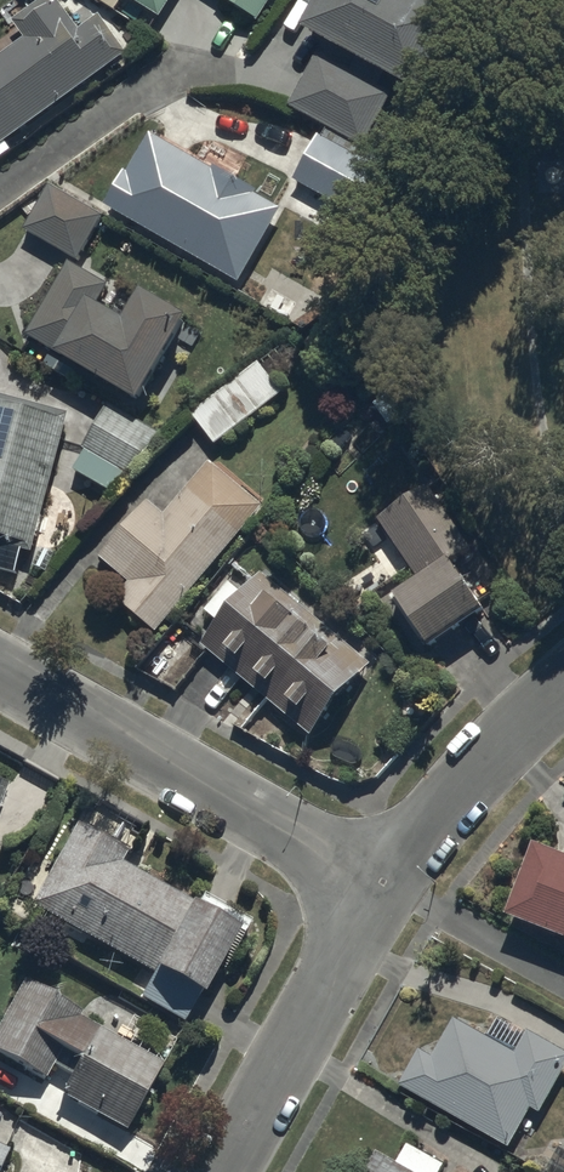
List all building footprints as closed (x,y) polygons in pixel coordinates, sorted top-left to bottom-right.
[(127,48),(101,12),(82,25),(64,0),(39,0),(14,18),(25,33),(0,50),(0,140),(127,48)] [(162,11),(168,0),(145,0),(162,11)] [(257,18),(269,0),(228,0),(257,18)] [(419,85),(462,0),(316,0),(302,28),(419,85)] [(365,145),(395,89),(319,47),(288,103),(365,145)] [(103,203),(239,281),(284,203),(147,125),(103,203)] [(320,131),(294,176),(367,214),(391,169),(320,131)] [(49,185),(23,224),(78,257),(104,212),(49,185)] [(70,255),(28,327),(141,392),(190,306),(146,281),(129,310),(102,294),(111,279),(70,255)] [(192,412),(217,443),(285,389),(260,358),(192,412)] [(32,549),(69,408),(0,391),(0,570),(15,574),(22,546),(32,549)] [(150,425),(107,401),(71,464),(114,488),(150,425)] [(117,595),(157,627),(262,501),(211,459),(165,514),(148,500),(103,554),(131,578),(117,595)] [(394,588),(432,643),(489,606),(458,559),(474,551),(427,484),(382,515),(420,570),(394,588)] [(262,571),(204,642),(313,732),(372,661),(262,571)] [(8,780),(0,777),(0,801),(8,780)] [(82,823),(34,902),(152,973),(139,994),(184,1021),(245,921),(82,823)] [(503,915),(563,937),(563,850),(532,838),(503,915)] [(20,980),(0,1017),(0,1058),(127,1128),(165,1059),(20,980)] [(401,1085),(510,1146),(532,1107),(541,1112),(563,1072),(563,1048),(528,1028),(516,1050),(456,1016),(434,1055),(422,1048),(401,1085)] [(13,1149),(0,1143),(0,1171),(2,1171),(13,1149)] [(380,1144),(364,1171),(429,1171),(380,1144)]
